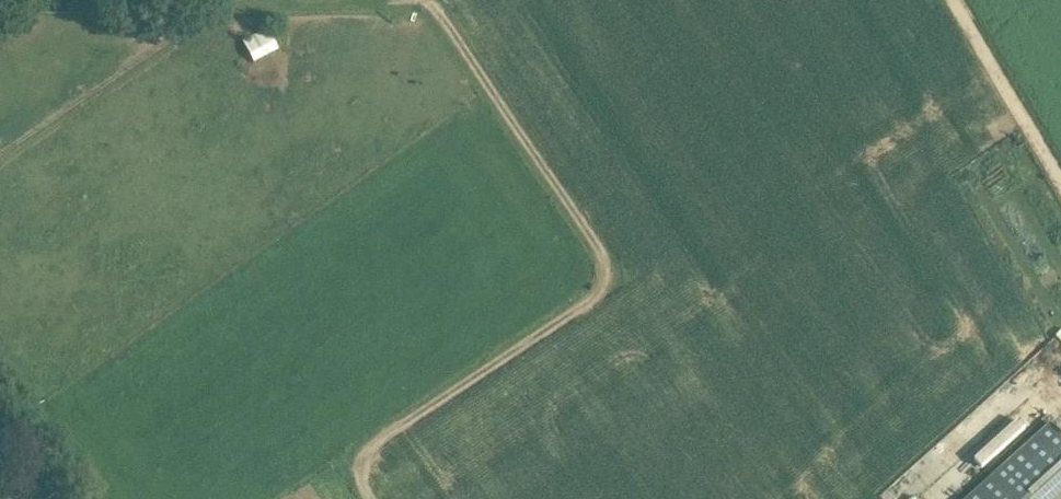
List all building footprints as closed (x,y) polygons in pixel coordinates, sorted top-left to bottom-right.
[(255,62),(278,48),(266,28),(243,42),(255,62)] [(1053,425),(971,498),(1060,498),(1060,434),(1053,425)] [(42,489),(48,498),(52,498),(65,491),(58,479),(42,489)]
